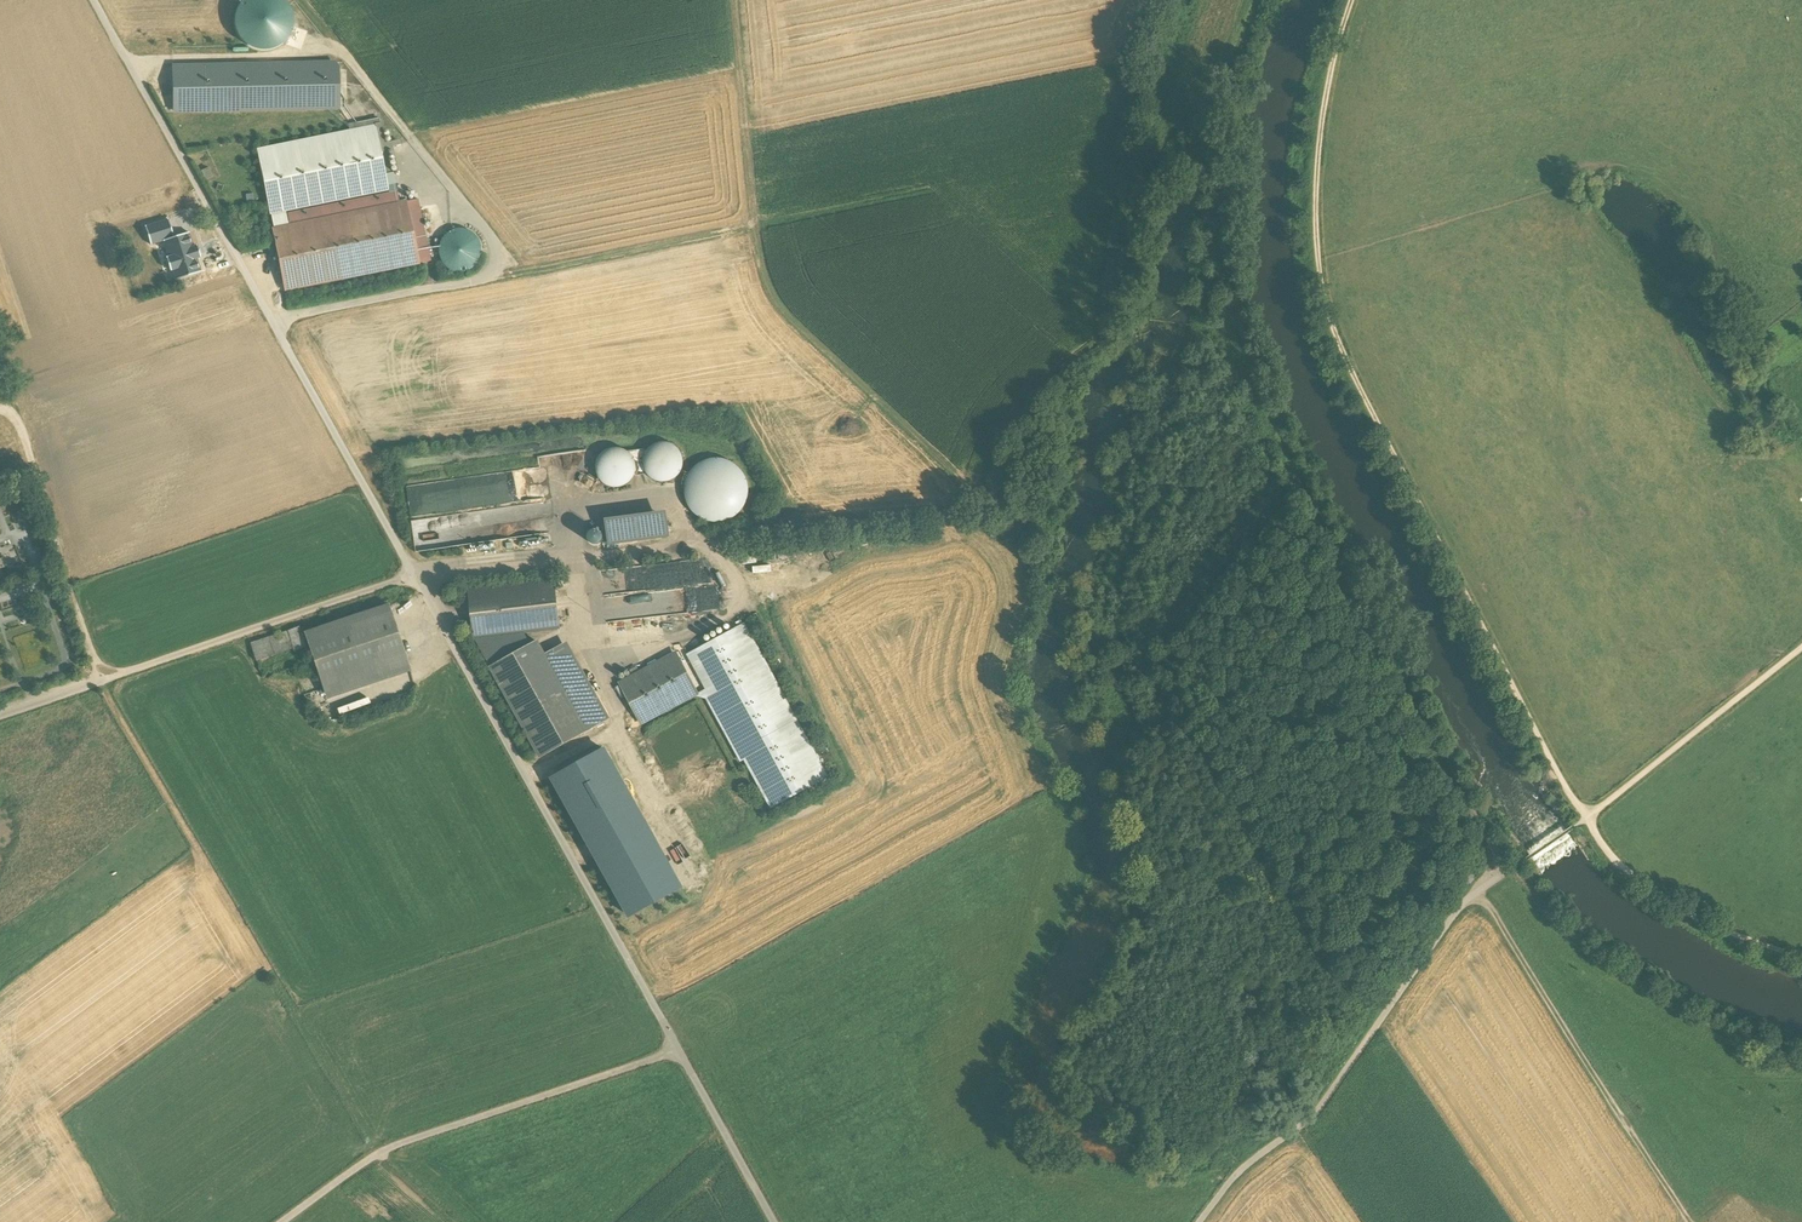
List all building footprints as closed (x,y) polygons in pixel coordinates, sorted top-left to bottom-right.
[(264,51),(269,50),(274,49),(279,46),(283,43),(287,39),(289,35),(292,30),(293,25),(293,20),(292,15),(290,10),(288,5),(285,1),(283,0),(244,0),(242,2),(239,6),(237,10),(235,15),(234,21),(235,26),(236,31),(238,36),(241,40),(245,44),(249,47),(254,49),(259,50),(264,51)] [(173,67),(174,111),(339,108),(338,68),(334,64),(173,67)] [(356,122),(366,116),(356,100),(347,106),(356,122)] [(283,145),(270,148),(270,146),(269,147),(270,148),(257,150),(257,149),(256,149),(270,215),(270,214),(270,213),(275,212),(275,215),(272,216),(274,228),(287,226),(284,211),(283,211),(296,208),(296,209),(296,208),(309,206),(309,207),(309,206),(309,205),(322,203),(322,204),(323,204),(322,203),(335,200),(335,201),(336,201),(336,200),(348,198),(349,199),(349,198),(349,197),(362,195),(362,196),(362,195),(375,192),(375,193),(375,192),(388,190),(388,191),(375,125),(375,126),(362,129),(362,128),(362,129),(349,132),(349,131),(349,132),(336,134),(336,133),(335,133),(336,134),(323,137),(323,136),(322,136),(322,137),(310,140),(309,138),(309,139),(309,140),(296,142),(296,141),(296,142),(283,145),(283,144),(283,145)] [(208,168),(202,171),(206,180),(212,177),(208,168)] [(274,228),(273,229),(285,291),(418,264),(406,202),(287,226),(274,228)] [(482,253),(483,249),(482,245),(480,241),(478,237),(475,234),(471,232),(467,230),(463,229),(459,229),(454,230),(450,231),(447,234),(444,237),(441,240),(439,244),(439,248),(438,253),(439,257),(441,261),(443,265),(446,268),(450,270),(454,272),(458,273),(462,273),(467,272),(471,271),(474,268),(477,265),(480,262),(482,258),(482,253)] [(191,232),(163,241),(176,280),(201,272),(193,249),(196,247),(191,232)] [(642,463),(643,470),(645,474),(648,477),(659,482),(667,482),(677,476),(680,471),(682,464),(682,456),(678,450),(671,444),(665,442),(655,443),(648,448),(643,455),(642,463)] [(594,467),(595,475),(599,482),(606,487),(613,489),(621,488),(628,484),(633,478),(636,470),(635,462),(631,455),(624,450),(617,448),(609,449),(601,453),(597,459),(594,467)] [(684,498),(688,507),(691,512),(697,517),(706,522),(718,523),(730,520),(736,516),(744,507),(748,499),(749,492),(748,482),(743,471),(736,464),(728,459),(717,457),(713,457),(703,460),(693,467),(687,475),(684,486),(684,498)] [(439,516),(437,483),(408,485),(410,518),(439,516)] [(612,544),(669,537),(667,516),(609,523),(612,544)] [(489,542),(489,533),(473,533),(473,549),(494,549),(494,542),(489,542)] [(542,538),(520,540),(521,551),(543,548),(542,538)] [(713,559),(707,561),(713,575),(719,572),(713,559)] [(554,581),(480,589),(480,583),(468,585),(474,638),(560,628),(554,581)] [(716,585),(605,593),(606,619),(718,611),(716,585)] [(387,605),(304,633),(325,693),(407,665),(387,605)] [(827,777),(744,625),(688,655),(771,808),(827,777)] [(299,627),(250,643),(256,661),(306,644),(299,627)] [(537,642),(491,668),(540,757),(587,731),(544,654),(537,642)] [(609,718),(567,642),(544,654),(587,731),(609,718)] [(675,654),(620,683),(641,724),(697,694),(675,654)] [(602,752),(553,781),(632,919),(682,891),(602,752)]
